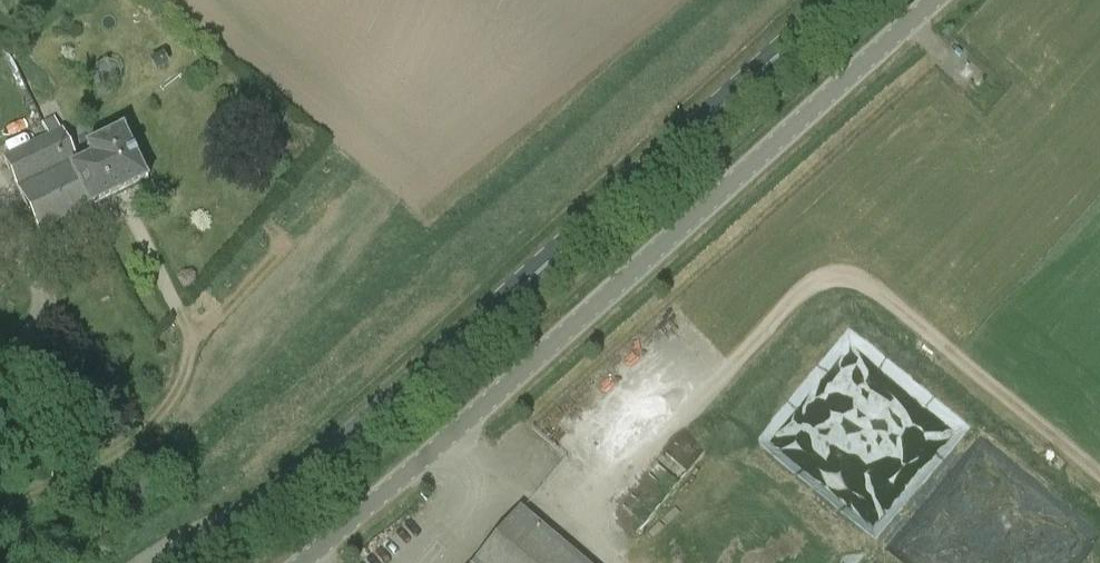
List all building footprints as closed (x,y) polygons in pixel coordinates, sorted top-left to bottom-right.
[(79,170),(79,169),(63,132),(5,162),(43,244),(88,222),(81,208),(87,205),(72,173),(79,170)] [(93,162),(79,169),(79,170),(72,173),(87,205),(81,208),(88,222),(94,219),(90,212),(148,185),(124,134),(88,151),(93,162)] [(522,510),(477,562),(585,562),(522,510)]
